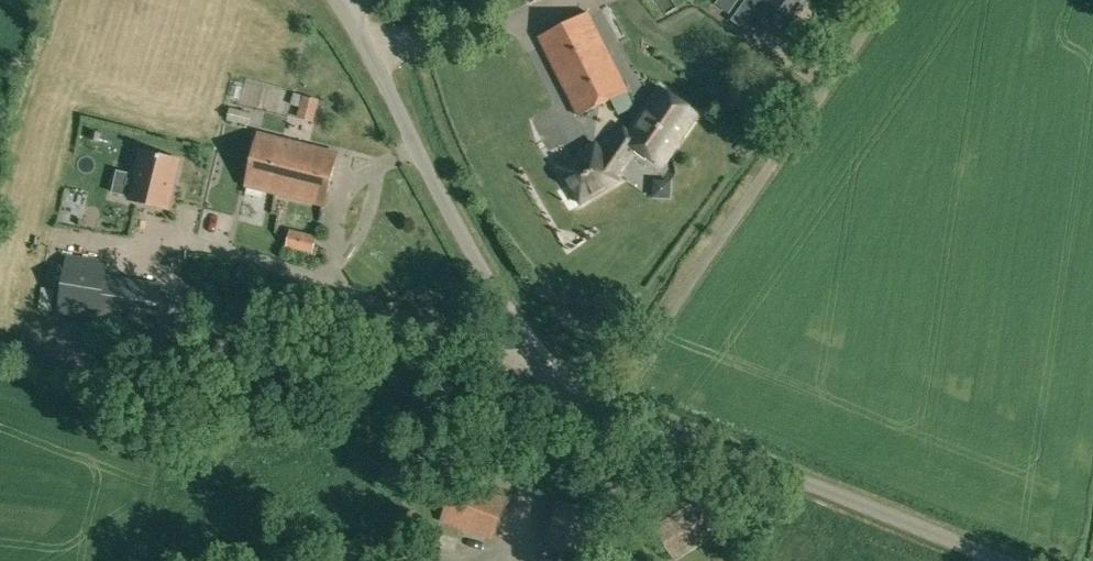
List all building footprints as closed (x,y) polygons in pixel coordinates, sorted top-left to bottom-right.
[(808,0),(768,0),(767,0),(794,20),(808,0)] [(578,115),(628,90),(588,12),(539,37),(578,115)] [(641,140),(635,147),(659,164),(675,140),(678,142),(698,112),(661,87),(630,132),(641,140)] [(313,119),(318,99),(306,96),(300,115),(313,119)] [(641,140),(630,132),(624,128),(604,156),(596,143),(558,166),(581,203),(619,181),(616,176),(635,147),(641,140)] [(246,186),(282,195),(325,205),(338,153),(295,142),(258,133),(246,186)] [(129,200),(168,209),(179,161),(141,151),(129,200)] [(315,238),(288,231),(284,247),(312,254),(315,238)] [(58,313),(60,313),(98,319),(155,328),(162,284),(105,276),(107,262),(67,256),(58,313)] [(493,539),(508,499),(469,485),(455,480),(446,505),(441,520),(493,539)] [(723,529),(702,494),(651,524),(675,560),(723,529)] [(551,540),(549,546),(562,549),(560,560),(578,560),(580,553),(584,554),(590,527),(595,528),(600,507),(578,502),(577,507),(559,503),(555,523),(550,522),(546,539),(551,540)]
